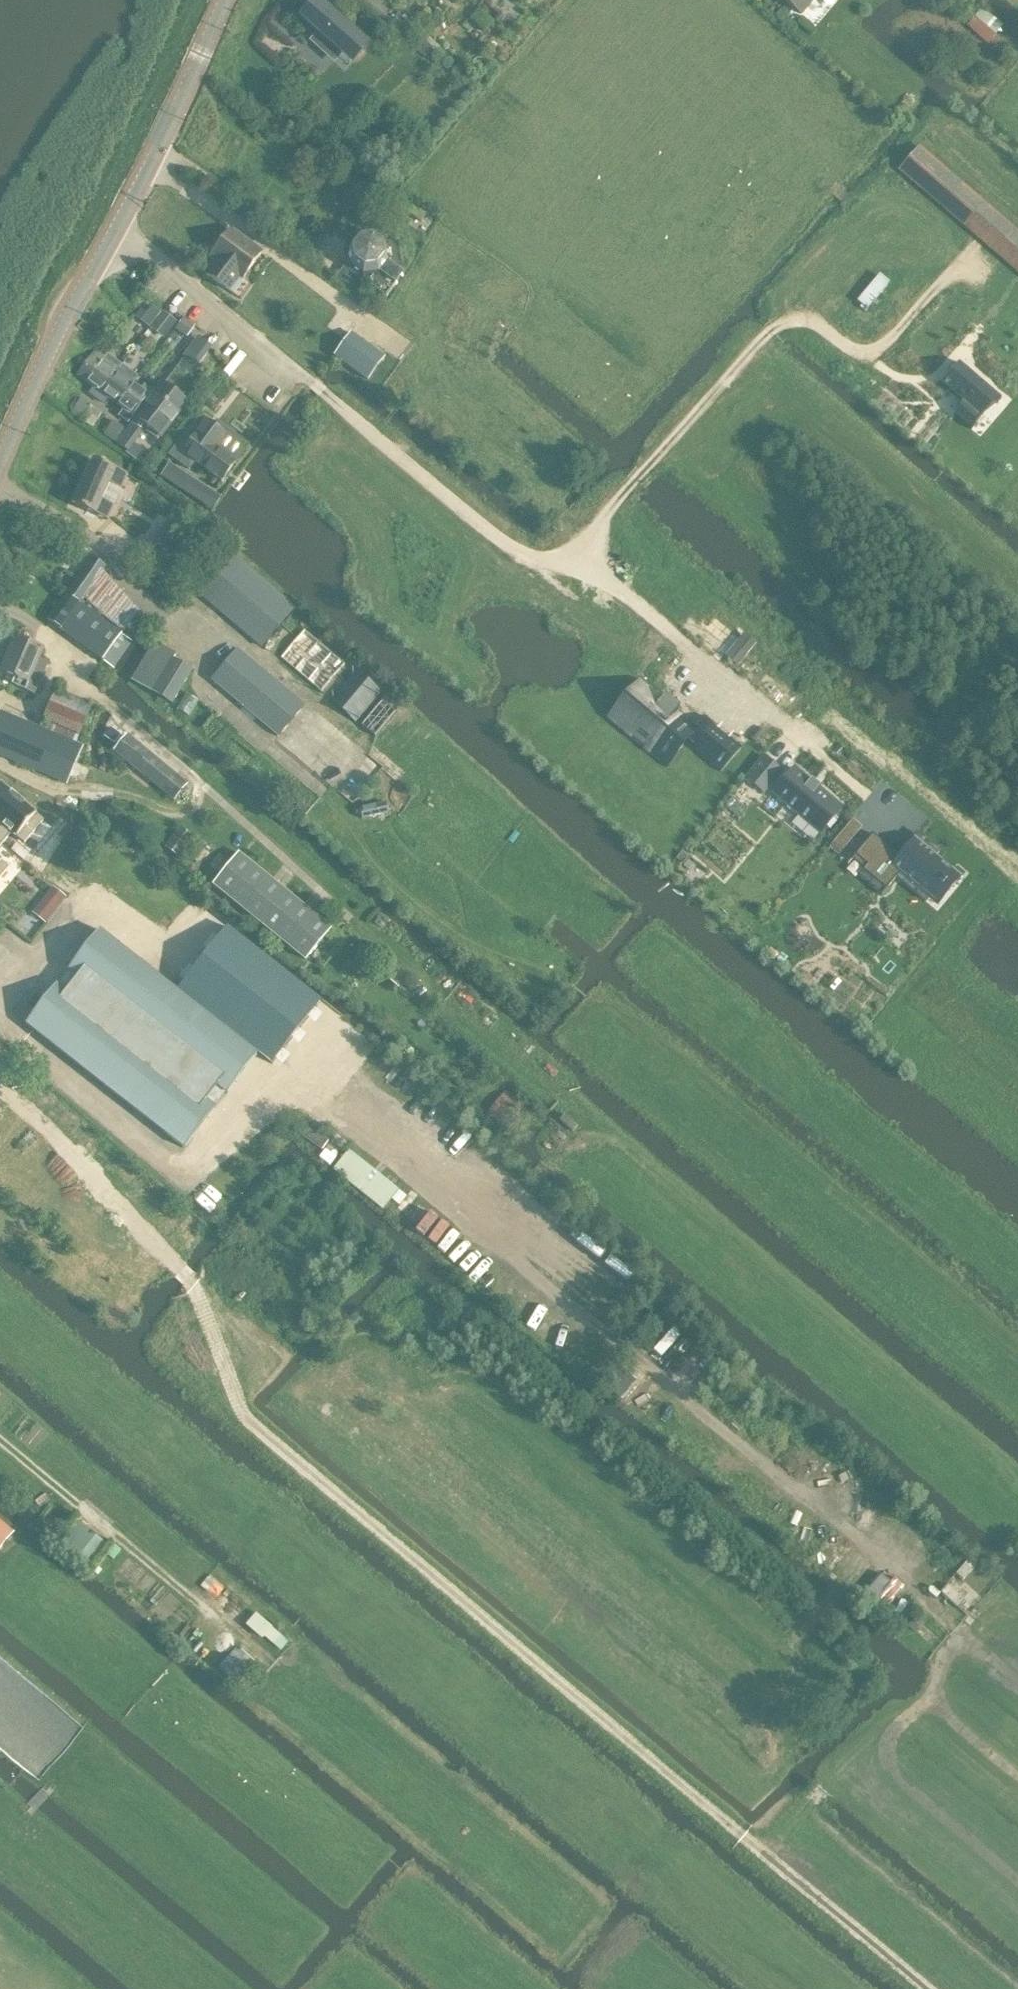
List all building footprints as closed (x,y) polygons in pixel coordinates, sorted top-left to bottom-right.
[(298,17),(320,36),(314,42),(327,54),(333,48),(340,54),(358,32),(332,9),(339,2),(336,0),(323,0),(324,0),(316,9),(310,3),(298,17)] [(812,0),(784,0),(800,14),(812,0)] [(982,8),(981,10),(966,26),(988,45),(1003,27),(982,8)] [(412,47),(423,58),(433,49),(422,38),(412,47)] [(932,166),(919,180),(946,203),(958,189),(932,166)] [(398,203),(413,214),(420,205),(404,194),(398,203)] [(207,274),(232,291),(239,280),(243,283),(263,253),(228,229),(211,255),(217,259),(207,274)] [(1002,250),(1017,264),(1017,240),(1014,236),(1002,250)] [(352,254),(336,276),(357,292),(366,280),(386,296),(403,274),(384,260),(382,247),(372,239),(360,241),(352,251),(352,254)] [(145,312),(139,320),(150,327),(160,315),(161,312),(153,306),(151,304),(150,305),(145,312)] [(163,312),(158,318),(150,330),(160,338),(173,319),(163,312)] [(351,332),(334,355),(367,380),(384,356),(351,332)] [(81,368),(76,374),(78,375),(86,382),(101,362),(105,356),(96,348),(91,355),(90,356),(81,368)] [(83,350),(74,363),(75,363),(81,368),(90,356),(83,351),(83,350)] [(101,362),(86,382),(92,386),(87,393),(96,399),(101,393),(116,373),(121,367),(122,365),(107,353),(105,356),(101,362)] [(958,363),(940,384),(963,404),(955,413),(967,423),(993,392),(958,363)] [(101,393),(96,399),(103,404),(108,398),(117,404),(132,384),(136,378),(138,376),(122,365),(121,367),(116,373),(101,393)] [(132,384),(117,404),(123,409),(118,416),(127,423),(132,416),(147,396),(152,390),(144,384),(139,390),(132,384)] [(186,403),(184,401),(183,396),(176,391),(172,392),(163,384),(137,418),(148,427),(146,430),(156,437),(158,434),(161,437),(186,403)] [(71,412),(82,420),(91,407),(80,399),(71,412)] [(91,407),(82,420),(96,431),(106,418),(91,407)] [(115,444),(124,429),(111,421),(102,436),(115,444)] [(207,422),(184,453),(222,481),(236,463),(216,448),(225,435),(207,422)] [(127,431),(119,444),(129,451),(137,437),(127,431)] [(127,475),(93,460),(73,505),(107,520),(113,506),(101,500),(108,484),(120,489),(127,475)] [(213,509),(221,497),(169,463),(161,474),(213,509)] [(47,619),(104,661),(114,668),(132,640),(123,635),(142,608),(101,573),(106,567),(92,556),(47,619)] [(295,609),(234,557),(202,595),(263,647),(295,609)] [(322,692),(345,664),(305,630),(281,657),(322,692)] [(1,673),(14,678),(12,684),(34,694),(48,663),(39,660),(43,651),(16,639),(13,645),(1,673)] [(155,642),(134,677),(132,681),(171,704),(191,670),(173,659),(176,654),(155,642)] [(211,679),(234,698),(279,736),(305,705),(237,649),(211,679)] [(356,670),(330,701),(355,722),(381,692),(356,670)] [(608,717),(607,717),(631,738),(633,736),(645,746),(643,748),(649,754),(650,753),(668,767),(668,766),(666,764),(688,739),(695,745),(693,748),(720,772),(741,747),(731,738),(730,740),(714,726),(715,725),(705,716),(696,726),(689,720),(688,722),(676,712),(680,708),(665,695),(662,699),(639,679),(639,680),(638,682),(640,683),(611,718),(609,716),(608,717)] [(391,690),(361,725),(375,737),(405,702),(391,690)] [(74,743),(90,707),(56,692),(41,728),(0,711),(0,755),(66,784),(82,746),(74,743)] [(133,739),(119,756),(129,764),(169,796),(183,778),(180,776),(143,747),(133,739)] [(745,778),(764,793),(765,792),(758,787),(775,767),(781,772),(782,771),(763,756),(745,778)] [(794,768),(773,793),(821,833),(841,808),(794,768)] [(1,842),(11,831),(23,841),(41,820),(0,785),(0,841),(1,842)] [(179,826),(164,846),(178,857),(193,836),(179,826)] [(873,834),(851,860),(852,861),(853,860),(856,856),(867,865),(863,870),(885,889),(881,894),(882,895),(896,877),(900,873),(930,898),(940,886),(942,887),(946,883),(944,881),(952,871),(961,878),(962,877),(936,856),(914,838),(913,839),(914,839),(899,856),(884,843),(873,834)] [(238,851),(211,885),(304,960),(331,927),(238,851)] [(272,1064),(322,1002),(226,927),(177,989),(259,1054),(272,1064)] [(177,989),(176,990),(100,930),(68,970),(78,978),(66,992),(57,984),(26,1024),(184,1148),(259,1054),(177,989)] [(505,1092),(487,1113),(508,1131),(526,1110),(505,1092)] [(14,1532),(0,1520),(0,1549),(14,1532)] [(96,1535),(77,1520),(60,1540),(78,1556),(96,1535)] [(236,1646),(218,1667),(238,1685),(247,1674),(242,1669),(251,1659),(236,1646)]
